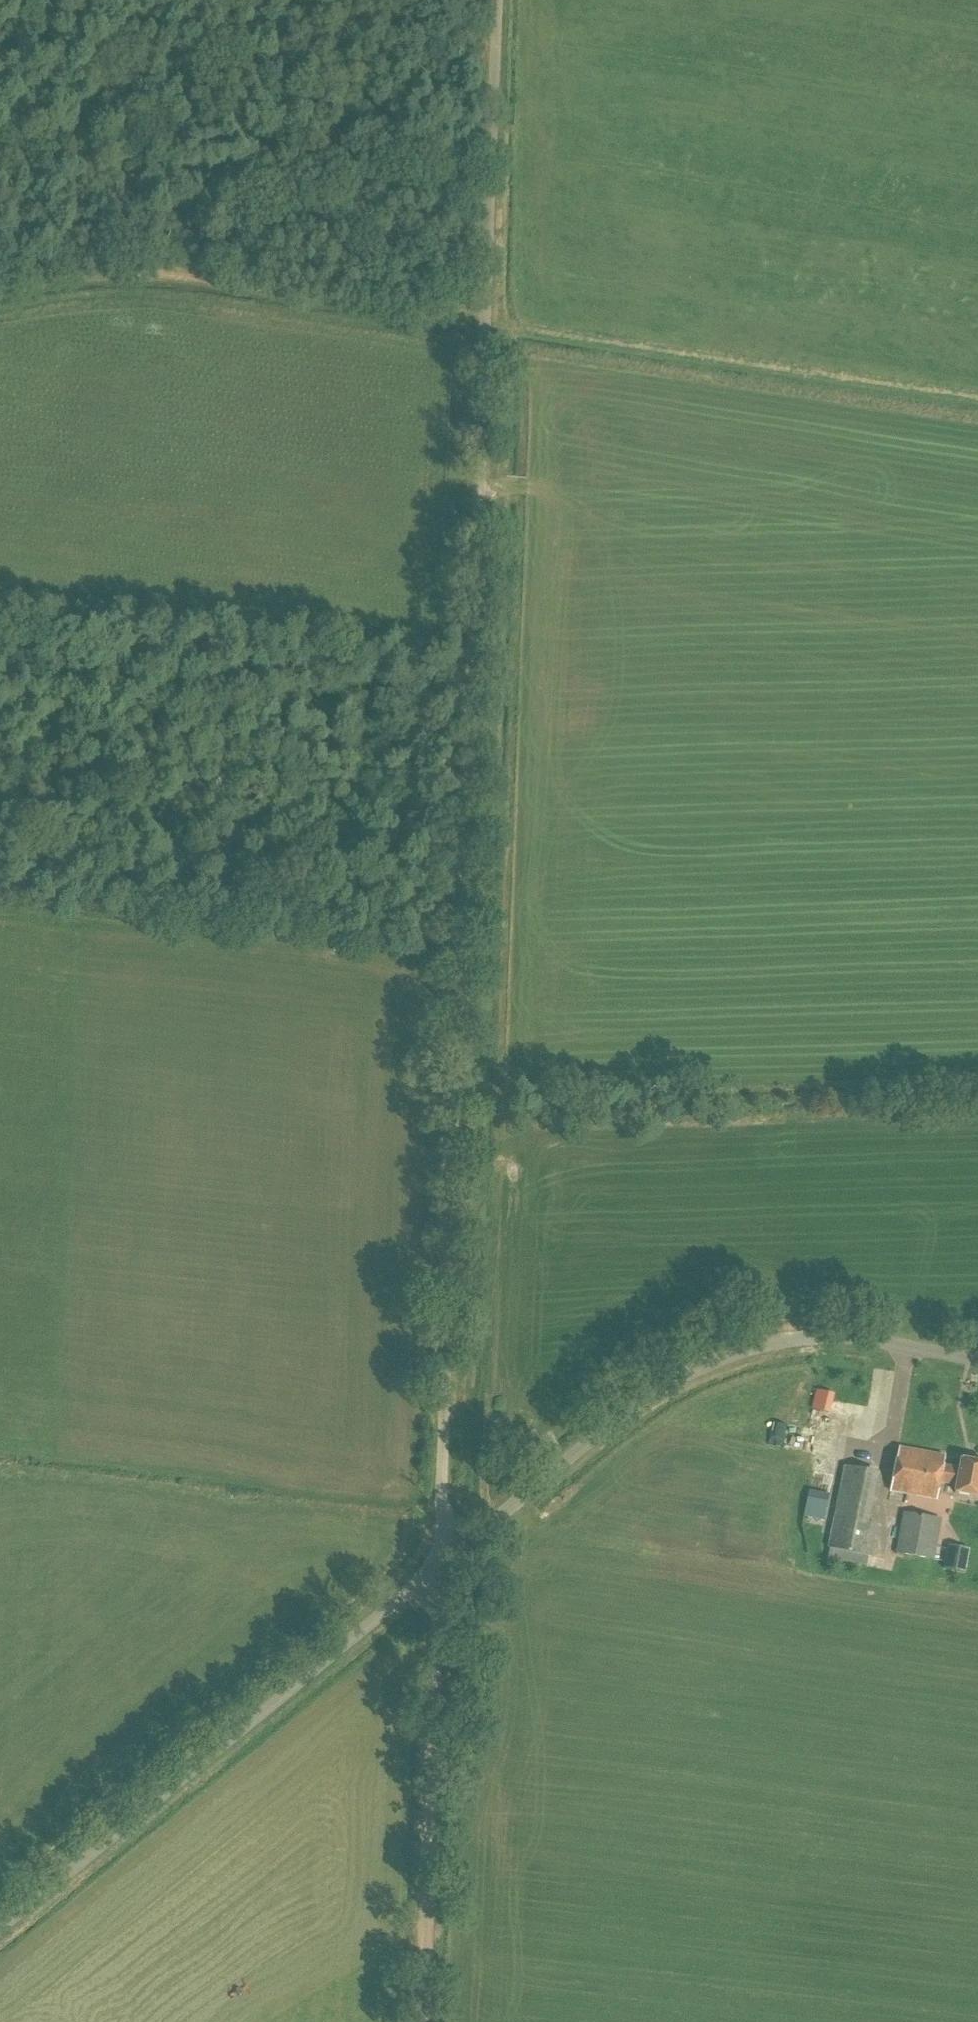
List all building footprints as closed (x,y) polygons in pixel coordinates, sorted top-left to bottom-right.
[(830,1414),(834,1394),(816,1389),(811,1409),(830,1414)] [(944,1465),(945,1455),(899,1447),(890,1491),(937,1500),(940,1484),(955,1487),(954,1493),(977,1497),(977,1463),(961,1459),(959,1468),(944,1465)] [(870,1557),(876,1525),(868,1523),(878,1473),(843,1465),(826,1548),(870,1557)] [(935,1561),(942,1519),(902,1512),(895,1554),(935,1561)] [(966,1573),(970,1548),(947,1545),(943,1569),(966,1573)]
